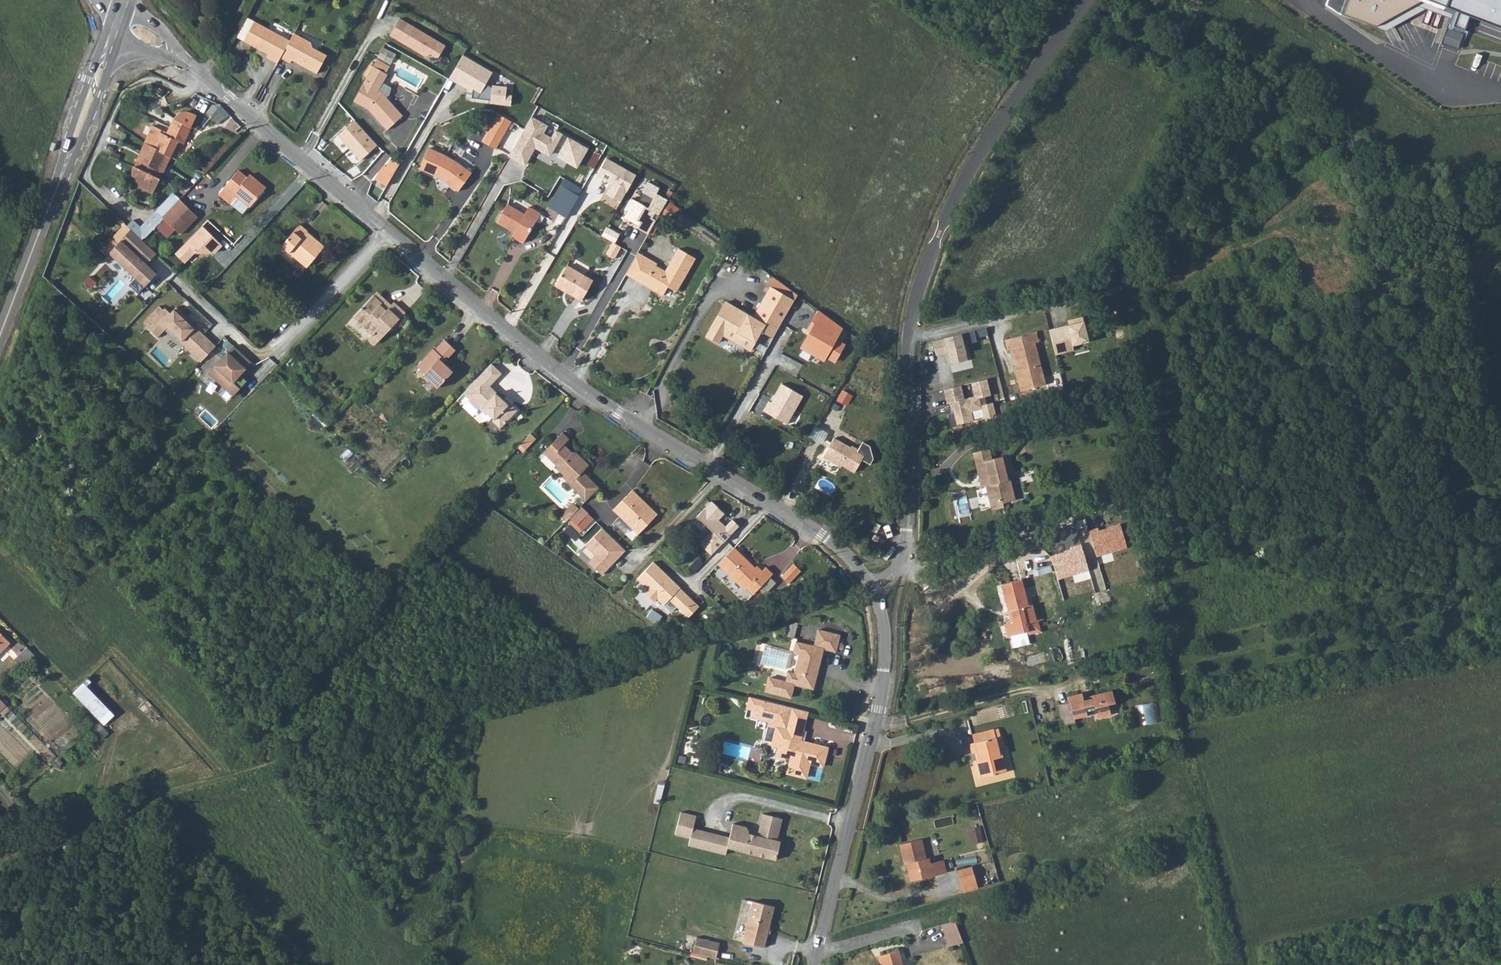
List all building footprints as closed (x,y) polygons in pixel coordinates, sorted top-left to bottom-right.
[(1327,5),(1334,9),(1340,13),(1374,26),(1427,0),(1329,0),(1327,5)] [(1456,11),(1451,22),(1463,27),(1468,13),(1500,26),(1500,0),(1428,0),(1456,11)] [(247,18),(236,38),(243,42),(254,22),(247,18)] [(399,18),(395,27),(403,32),(398,40),(424,56),(431,54),(438,58),(445,46),(399,18)] [(254,22),(243,42),(268,55),(266,58),(277,64),(280,59),(290,42),(254,22)] [(1461,33),(1446,28),(1441,42),(1456,48),(1461,33)] [(290,42),(280,59),(290,64),(292,61),(316,75),(326,56),(312,48),(311,44),(294,34),(290,42)] [(391,63),(396,52),(383,46),(378,57),(391,63)] [(462,55),(448,78),(471,92),(471,98),(488,100),(488,103),(510,106),(512,95),(505,94),(506,86),(484,84),(491,73),(462,55)] [(377,60),(368,78),(382,86),(388,75),(386,74),(390,67),(377,60)] [(368,109),(386,129),(403,115),(383,94),(379,91),(382,86),(368,78),(355,101),(368,109)] [(174,119),(191,127),(197,116),(188,112),(183,112),(179,113),(176,115),(174,119)] [(511,121),(498,113),(482,141),(495,148),(511,121)] [(531,115),(508,155),(524,164),(535,146),(549,154),(555,144),(563,148),(559,155),(576,164),(586,148),(555,130),(551,137),(544,132),(548,125),(531,115)] [(187,136),(191,127),(174,119),(170,127),(187,136)] [(355,119),(338,135),(349,147),(366,131),(355,119)] [(183,144),(187,136),(170,127),(167,135),(161,132),(162,129),(153,125),(144,143),(147,145),(147,143),(166,154),(170,156),(177,141),(183,144)] [(366,131),(349,147),(361,160),(378,144),(366,131)] [(143,152),(162,162),(166,154),(147,143),(147,145),(143,152)] [(447,156),(428,148),(419,168),(441,178),(457,190),(471,172),(458,162),(447,156)] [(158,170),(162,162),(143,152),(139,161),(138,160),(135,166),(149,172),(150,173),(152,167),(158,170)] [(375,176),(388,183),(400,161),(391,156),(387,164),(385,163),(375,176)] [(635,175),(605,158),(595,176),(610,184),(605,194),(619,202),(635,175)] [(159,178),(162,172),(158,170),(152,167),(150,173),(149,172),(135,166),(134,165),(133,172),(133,177),(135,180),(138,184),(140,186),(142,187),(153,193),(160,178),(159,178)] [(247,177),(238,170),(218,194),(230,204),(236,197),(250,208),(262,192),(253,184),(256,180),(249,174),(247,177)] [(583,183),(575,178),(572,183),(563,178),(560,185),(566,189),(553,210),(564,217),(578,195),(577,195),(581,188),(583,183)] [(266,188),(256,180),(253,184),(262,192),(266,188)] [(658,188),(647,182),(641,191),(643,193),(637,203),(631,199),(625,210),(626,211),(622,218),(631,223),(633,220),(638,223),(635,228),(647,235),(655,221),(651,219),(654,214),(658,216),(667,200),(655,194),(658,188)] [(180,199),(162,218),(180,235),(190,225),(181,217),(190,209),(180,199)] [(271,217),(280,206),(274,202),(265,212),(271,217)] [(497,222),(510,230),(514,232),(512,236),(523,242),(540,213),(528,207),(524,214),(507,204),(497,222)] [(190,225),(198,216),(190,209),(181,217),(190,225)] [(133,219),(127,225),(131,228),(142,239),(162,218),(155,211),(140,226),(133,219)] [(203,224),(175,252),(184,261),(196,250),(215,251),(222,244),(203,224)] [(281,246),(306,267),(323,246),(316,240),(315,239),(313,242),(304,235),(306,232),(307,231),(299,224),(281,246)] [(142,239),(131,228),(118,242),(112,236),(100,249),(108,255),(110,253),(135,276),(128,284),(138,293),(156,273),(146,263),(156,252),(142,239)] [(618,236),(604,228),(599,237),(611,243),(613,244),(618,236)] [(313,242),(315,239),(306,232),(304,235),(313,242)] [(620,248),(613,244),(611,243),(604,255),(613,260),(620,248)] [(167,245),(161,250),(167,254),(172,249),(167,245)] [(638,253),(624,274),(645,284),(646,281),(650,284),(651,288),(663,294),(668,286),(676,291),(695,257),(678,248),(665,271),(655,265),(656,263),(638,253)] [(555,285),(572,295),(581,300),(592,280),(567,266),(555,285)] [(726,302),(706,335),(718,342),(723,335),(750,350),(761,331),(773,338),(798,294),(791,290),(787,297),(770,287),(753,317),(726,302)] [(384,311),(389,305),(375,292),(371,296),(379,304),(378,305),(384,311)] [(392,302),(389,305),(384,311),(378,305),(379,304),(371,296),(352,317),(371,334),(373,332),(380,338),(403,313),(392,302)] [(148,324),(146,326),(157,337),(167,326),(182,341),(180,343),(201,363),(217,346),(176,307),(170,313),(165,307),(163,309),(160,306),(145,321),(148,324)] [(1118,309),(1110,311),(1113,326),(1121,324),(1118,309)] [(1069,321),(1047,327),(1053,350),(1070,346),(1069,342),(1089,337),(1086,324),(1082,325),(1079,313),(1068,316),(1069,321)] [(374,344),(380,338),(373,332),(371,334),(367,339),(374,344)] [(1037,378),(1043,376),(1035,343),(1038,342),(1036,332),(1005,339),(1007,350),(1011,349),(1015,365),(1017,365),(1018,369),(1016,369),(1019,383),(1027,381),(1029,388),(1039,386),(1037,378)] [(960,335),(931,342),(934,356),(946,353),(949,364),(966,361),(960,335)] [(431,349),(414,366),(423,373),(421,375),(435,387),(450,371),(441,362),(453,349),(442,339),(432,349),(431,349)] [(233,346),(208,373),(233,396),(246,381),(239,375),(251,362),(233,346)] [(491,362),(463,392),(480,408),(483,405),(488,411),(494,417),(498,413),(505,420),(517,408),(509,400),(507,402),(502,397),(496,392),(497,391),(490,384),(502,372),(491,362)] [(959,386),(941,390),(944,404),(950,403),(953,415),(947,417),(949,426),(970,421),(968,412),(980,410),(982,419),(994,416),(991,403),(984,405),(983,398),(989,397),(985,379),(968,383),(971,397),(962,399),(959,386)] [(1027,381),(1019,383),(1021,390),(1029,388),(1027,381)] [(802,395),(781,384),(772,403),(769,402),(763,411),(786,424),(802,395)] [(852,396),(843,390),(838,399),(847,404),(852,396)] [(499,426),(505,420),(498,413),(494,417),(492,420),(499,426)] [(586,498),(599,484),(582,468),(588,461),(576,448),(571,448),(570,449),(567,447),(567,444),(563,440),(568,435),(560,428),(541,448),(557,463),(555,464),(562,472),(561,473),(569,481),(569,482),(586,498)] [(535,435),(529,430),(519,442),(524,446),(535,435)] [(862,459),(870,464),(874,459),(870,446),(862,441),(858,449),(852,446),(851,447),(834,438),(823,457),(840,467),(841,465),(854,473),(862,459)] [(988,448),(972,452),(979,480),(987,478),(988,483),(983,485),(988,501),(1000,499),(1002,503),(1014,500),(1007,473),(1013,471),(1008,454),(991,459),(988,448)] [(629,484),(610,504),(639,531),(658,512),(629,484)] [(1002,507),(1002,503),(1000,499),(988,501),(991,510),(1002,507)] [(573,500),(566,509),(571,514),(579,506),(573,500)] [(711,500),(697,514),(712,528),(700,542),(712,553),(739,524),(732,518),(726,524),(716,516),(722,510),(711,500)] [(571,514),(570,516),(577,523),(588,511),(581,504),(579,506),(571,514)] [(562,521),(564,522),(570,516),(571,514),(566,509),(561,514),(565,518),(562,521)] [(593,516),(588,511),(577,523),(578,524),(582,528),(593,516)] [(883,518),(879,515),(875,522),(880,524),(883,518)] [(603,525),(586,544),(596,553),(590,560),(603,573),(610,565),(609,564),(613,559),(615,561),(626,548),(603,525)] [(1124,549),(1118,526),(1097,531),(1096,528),(1087,531),(1094,557),(1124,549)] [(1054,543),(1051,534),(1042,537),(1045,546),(1054,543)] [(1070,550),(1049,556),(1056,579),(1086,571),(1079,544),(1069,547),(1070,550)] [(761,570),(760,572),(754,567),(734,547),(718,564),(744,589),(746,587),(752,593),(772,573),(765,567),(761,570)] [(693,561),(688,566),(694,572),(699,566),(693,561)] [(653,562),(637,579),(647,591),(644,594),(654,603),(657,601),(664,607),(669,602),(689,619),(700,607),(653,562)] [(794,562),(782,575),(790,582),(802,569),(794,562)] [(1021,579),(1005,583),(1001,584),(1008,610),(1011,610),(1013,621),(1010,622),(1005,623),(1009,635),(1010,635),(1013,646),(1028,642),(1026,634),(1026,632),(1027,632),(1027,631),(1028,630),(1027,623),(1036,621),(1032,605),(1028,606),(1021,579)] [(649,615),(646,618),(656,625),(662,616),(654,610),(649,615)] [(1037,621),(1036,621),(1027,623),(1028,630),(1027,631),(1027,632),(1026,632),(1026,634),(1040,630),(1037,621)] [(787,634),(795,635),(796,624),(788,623),(787,634)] [(839,634),(817,629),(813,645),(794,641),(791,652),(797,654),(792,672),(786,671),(784,681),(767,677),(764,691),(790,699),(793,685),(812,690),(822,648),(834,651),(839,634)] [(9,643),(0,633),(0,651),(9,643)] [(36,657),(26,647),(21,652),(19,649),(15,653),(17,655),(13,659),(24,669),(36,657)] [(114,713),(84,682),(73,693),(103,724),(114,713)] [(1059,708),(1064,726),(1075,723),(1074,719),(1087,715),(1085,706),(1094,704),(1097,717),(1111,713),(1108,704),(1115,702),(1111,689),(1091,694),(1092,698),(1083,700),(1083,696),(1082,693),(1068,696),(1069,701),(1070,705),(1059,708)] [(766,726),(776,728),(786,730),(792,708),(748,697),(745,708),(752,711),(750,718),(767,722),(766,726)] [(1141,723),(1160,721),(1156,701),(1138,703),(1141,723)] [(9,709),(4,704),(0,707),(0,712),(3,715),(9,709)] [(807,712),(792,708),(786,730),(776,728),(773,745),(779,748),(777,756),(792,760),(790,768),(797,769),(795,776),(806,779),(810,765),(822,768),(828,749),(800,743),(797,742),(798,736),(801,737),(807,712)] [(1002,745),(998,729),(994,730),(996,736),(974,742),(970,743),(972,753),(975,752),(981,777),(1006,771),(1000,746),(1002,745)] [(996,736),(994,730),(972,735),(974,742),(996,736)] [(694,816),(679,813),(674,834),(689,837),(691,828),(694,816)] [(774,845),(776,840),(781,818),(761,813),(757,832),(755,840),(745,838),(747,830),(744,826),(732,823),(728,837),(691,828),(689,837),(686,845),(724,854),(726,847),(774,860),(778,846),(774,845)] [(946,823),(954,821),(952,814),(936,818),(937,825),(946,823)] [(983,841),(983,829),(973,829),(972,841),(983,841)] [(755,840),(757,832),(747,830),(745,838),(755,840)] [(907,862),(911,880),(946,872),(943,860),(931,863),(930,857),(926,858),(922,839),(900,844),(904,863),(907,862)] [(956,870),(958,877),(973,873),(971,866),(956,870)] [(958,877),(962,892),(977,888),(973,873),(958,877)] [(766,927),(768,928),(773,906),(753,901),(742,942),(763,947),(766,934),(765,933),(766,927)] [(946,946),(960,942),(954,921),(940,925),(946,946)] [(692,953),(716,959),(720,943),(696,937),(692,953)] [(898,950),(882,954),(887,964),(902,964),(898,950)]
